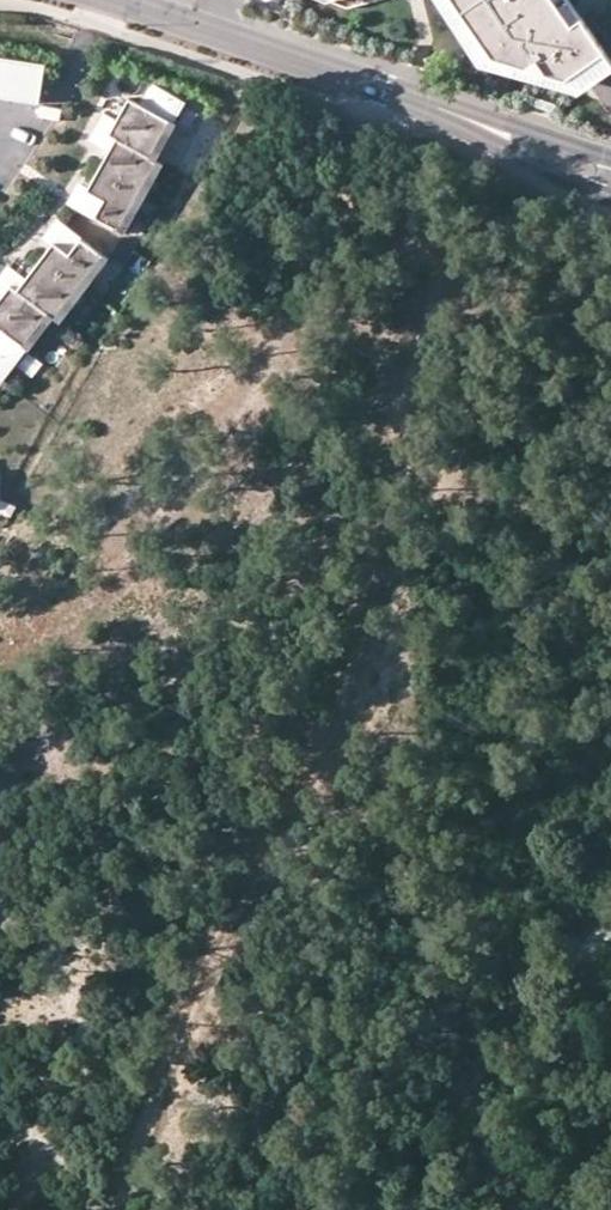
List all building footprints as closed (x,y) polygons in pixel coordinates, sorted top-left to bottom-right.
[(343,8),(368,0),(322,0),(343,8)] [(477,64),(575,94),(610,69),(610,65),(567,0),(437,0),(477,64)] [(0,58),(0,98),(45,104),(51,65),(0,58)] [(106,116),(99,128),(151,157),(182,102),(154,86),(143,105),(129,98),(116,121),(106,116)] [(111,149),(98,172),(138,195),(158,161),(151,157),(99,128),(93,138),(111,149)] [(80,184),(70,202),(120,229),(138,195),(98,172),(89,189),(80,184)] [(53,244),(42,259),(79,287),(102,256),(57,222),(45,238),(53,244)] [(8,268),(1,277),(49,313),(56,318),(79,287),(42,259),(25,281),(8,268)] [(10,363),(10,364),(49,313),(1,277),(0,279),(0,294),(2,296),(0,299),(0,356),(10,363)] [(25,350),(10,370),(26,383),(41,363),(25,350)] [(10,363),(0,356),(0,376),(10,363)]
